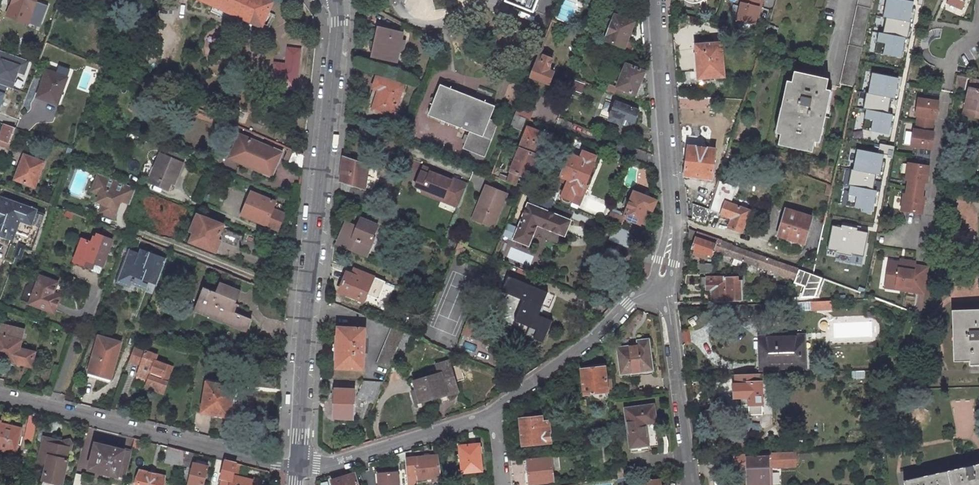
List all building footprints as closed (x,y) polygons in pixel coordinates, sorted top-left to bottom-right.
[(5,16),(25,23),(34,0),(11,0),(5,16)] [(274,0),(202,0),(264,29),(277,1),(274,0)] [(533,8),(536,0),(510,0),(533,8)] [(758,0),(740,0),(734,22),(751,27),(756,9),(758,9),(760,1),(758,0)] [(838,82),(853,85),(872,0),(857,0),(838,82)] [(879,16),(908,20),(911,0),(881,0),(879,16)] [(632,20),(614,13),(610,23),(605,22),(602,28),(607,30),(604,39),(603,39),(629,49),(631,46),(624,43),(632,20)] [(399,31),(377,26),(371,54),(393,58),(399,31)] [(765,27),(762,38),(762,40),(767,41),(771,29),(765,27)] [(906,34),(874,28),(869,52),(902,57),(906,34)] [(720,43),(693,44),(695,79),(722,78),(720,43)] [(283,65),(272,64),(270,88),(293,90),(295,51),(284,50),(283,65)] [(0,51),(0,63),(1,59),(21,66),(19,73),(25,76),(30,61),(0,51)] [(546,66),(550,56),(537,51),(527,74),(547,81),(552,69),(546,66)] [(1,59),(0,63),(0,84),(9,87),(13,88),(19,73),(21,66),(1,59)] [(642,70),(624,62),(612,91),(611,93),(630,100),(642,70)] [(898,72),(865,66),(861,89),(894,95),(898,72)] [(67,74),(45,67),(37,92),(58,100),(67,74)] [(826,77),(792,71),(789,82),(786,82),(775,133),(778,134),(776,144),(810,151),(812,141),(816,142),(827,89),(823,89),(826,77)] [(401,83),(373,74),(370,86),(376,88),(371,107),(392,113),(401,83)] [(568,86),(575,89),(578,83),(581,84),(583,80),(572,75),(568,86)] [(970,78),(965,106),(978,109),(978,80),(970,78)] [(426,113),(467,129),(460,146),(482,154),(495,121),(487,117),(493,104),(437,83),(426,113)] [(9,87),(0,84),(0,111),(9,87)] [(376,88),(370,86),(363,109),(364,111),(364,112),(366,113),(367,113),(368,113),(369,112),(371,107),(376,88)] [(528,116),(534,101),(519,96),(513,111),(528,116)] [(937,101),(917,97),(915,114),(917,114),(916,122),(931,124),(932,116),(935,117),(937,101)] [(637,108),(615,99),(608,117),(620,123),(623,116),(633,121),(637,108)] [(892,111),(859,105),(855,128),(888,134),(892,111)] [(965,106),(963,112),(978,116),(978,109),(965,106)] [(508,123),(519,127),(523,115),(513,111),(508,123)] [(80,124),(85,126),(89,116),(84,113),(80,124)] [(931,124),(916,122),(915,129),(912,128),(910,145),(930,148),(932,131),(930,131),(931,124)] [(0,130),(0,144),(7,146),(14,126),(3,123),(0,130)] [(541,130),(526,124),(506,174),(500,172),(498,176),(514,183),(518,172),(527,175),(536,152),(533,151),(541,130)] [(571,133),(562,129),(556,143),(566,147),(571,133)] [(264,164),(271,149),(237,135),(227,158),(260,173),(264,164)] [(714,148),(687,144),(683,173),(710,178),(714,148)] [(882,150),(850,144),(845,168),(878,173),(882,150)] [(160,146),(145,180),(164,188),(166,181),(172,168),(175,170),(182,155),(160,146)] [(279,153),(271,149),(264,164),(269,166),(274,155),(277,156),(279,153)] [(285,149),(280,159),(299,168),(300,156),(285,149)] [(581,151),(579,156),(569,152),(566,154),(559,174),(560,174),(558,178),(566,181),(561,192),(561,194),(560,196),(560,197),(561,198),(566,200),(569,199),(573,190),(578,193),(582,183),(583,184),(592,161),(591,161),(593,156),(591,153),(583,150),(581,151)] [(42,160),(22,152),(13,177),(29,183),(35,167),(39,169),(42,160)] [(363,186),(366,162),(341,154),(338,179),(363,186)] [(627,155),(625,160),(635,164),(637,159),(627,155)] [(414,178),(421,181),(420,184),(442,193),(442,192),(450,195),(448,199),(455,202),(465,179),(446,172),(446,174),(428,166),(429,164),(421,161),(414,178)] [(927,165),(907,162),(904,178),(907,179),(906,186),(921,188),(922,181),(925,181),(927,165)] [(33,185),(39,169),(35,167),(29,183),(33,185)] [(170,183),(175,170),(172,168),(166,181),(170,183)] [(127,206),(135,188),(97,173),(90,191),(99,194),(96,202),(101,204),(98,214),(111,219),(118,202),(127,206)] [(876,186),(843,180),(839,203),(871,209),(876,186)] [(716,183),(708,182),(704,202),(709,204),(716,183)] [(578,202),(584,184),(583,184),(582,183),(578,193),(573,190),(569,199),(578,202)] [(505,192),(485,184),(478,201),(480,201),(478,206),(476,205),(471,216),(491,225),(505,192)] [(921,188),(906,186),(904,193),(902,193),(899,209),(920,212),(922,196),(920,196),(921,188)] [(653,198),(632,190),(622,215),(644,223),(653,198)] [(249,192),(239,216),(275,230),(281,214),(269,210),(272,202),(249,192)] [(43,214),(7,200),(0,198),(0,226),(4,228),(2,235),(11,238),(9,243),(17,246),(22,248),(29,251),(30,249),(43,214)] [(570,217),(528,200),(517,225),(512,236),(528,242),(536,222),(563,233),(570,217)] [(740,231),(747,210),(724,201),(720,214),(728,217),(730,218),(727,227),(740,231)] [(706,214),(691,205),(691,220),(703,224),(705,218),(706,214)] [(810,216),(785,208),(777,235),(803,243),(810,216)] [(620,215),(607,209),(604,220),(616,225),(620,215)] [(187,241),(212,251),(222,226),(193,214),(187,229),(191,231),(187,241)] [(363,255),(376,222),(360,216),(357,223),(351,220),(347,229),(342,227),(335,244),(363,255)] [(346,218),(342,227),(347,229),(351,220),(346,218)] [(517,225),(505,220),(501,231),(512,236),(517,225)] [(870,230),(831,222),(826,247),(866,254),(870,230)] [(704,252),(710,255),(712,251),(716,239),(697,232),(691,248),(693,248),(704,252)] [(90,240),(80,237),(74,255),(101,265),(111,238),(96,233),(95,236),(92,235),(90,240)] [(716,239),(712,251),(717,252),(717,251),(721,240),(716,239)] [(721,240),(717,251),(749,263),(753,252),(748,250),(721,240)] [(458,253),(461,255),(464,248),(461,246),(462,243),(457,241),(452,254),(457,256),(458,253)] [(704,252),(693,248),(691,253),(702,258),(704,252)] [(139,254),(129,251),(119,278),(129,283),(131,279),(140,283),(143,276),(149,278),(156,281),(164,259),(140,250),(139,254)] [(749,263),(765,268),(764,273),(770,275),(771,270),(771,269),(774,259),(753,252),(749,263)] [(843,253),(841,262),(864,267),(866,257),(843,253)] [(34,258),(22,254),(20,258),(32,262),(34,258)] [(101,265),(74,255),(71,263),(98,272),(101,265)] [(20,258),(19,263),(30,268),(32,262),(20,258)] [(923,286),(927,264),(913,262),(913,259),(905,258),(905,261),(887,258),(883,281),(901,284),(902,282),(923,286)] [(771,269),(795,278),(800,268),(774,259),(771,269)] [(813,265),(803,261),(800,268),(812,274),(813,265)] [(697,270),(710,271),(713,263),(699,262),(697,270)] [(362,299),(372,275),(355,268),(352,273),(346,271),(339,290),(362,299)] [(794,282),(804,284),(800,296),(813,295),(820,277),(812,274),(800,268),(795,278),(794,282)] [(56,280),(38,274),(28,302),(54,311),(58,299),(50,296),(51,291),(56,280)] [(547,291),(507,275),(501,290),(522,299),(513,319),(534,328),(539,315),(537,314),(547,291)] [(156,281),(149,278),(144,291),(151,293),(156,281)] [(742,298),(741,278),(727,278),(728,299),(742,298)] [(723,279),(705,279),(706,288),(711,288),(711,300),(724,299),(723,279)] [(215,291),(203,285),(193,308),(206,314),(207,312),(221,318),(220,320),(245,330),(250,318),(231,311),(233,307),(234,308),(236,302),(234,301),(239,289),(219,281),(215,291)] [(823,300),(823,309),(832,309),(831,299),(823,300)] [(809,301),(809,310),(823,309),(823,300),(809,301)] [(949,308),(950,360),(966,359),(966,364),(978,363),(978,308),(949,308)] [(476,318),(467,315),(460,332),(469,336),(476,318)] [(484,342),(492,325),(476,318),(469,336),(484,342)] [(29,364),(32,350),(17,347),(18,341),(19,340),(21,329),(0,323),(0,357),(14,361),(29,364)] [(389,324),(375,361),(388,367),(397,346),(403,330),(389,324)] [(363,325),(336,325),(336,366),(363,366),(363,325)] [(397,346),(408,350),(414,335),(403,330),(397,346)] [(800,334),(760,336),(761,366),(801,364),(800,334)] [(637,345),(616,347),(619,372),(650,369),(647,339),(636,340),(637,345)] [(159,377),(164,363),(153,359),(154,353),(132,345),(126,359),(138,363),(136,369),(146,373),(145,377),(142,384),(160,391),(165,379),(159,377)] [(114,355),(92,348),(84,376),(107,382),(114,355)] [(438,373),(413,380),(419,399),(456,388),(447,359),(435,363),(438,373)] [(159,377),(165,379),(170,365),(164,363),(159,377)] [(604,365),(581,367),(583,393),(606,391),(604,365)] [(146,373),(136,369),(134,373),(145,377),(146,373)] [(739,403),(760,402),(758,371),(732,372),(732,381),(731,381),(732,395),(739,394),(739,403)] [(362,379),(358,392),(366,394),(365,398),(374,401),(383,380),(362,379)] [(231,386),(203,381),(197,411),(225,416),(231,386)] [(236,387),(231,386),(225,416),(230,417),(236,387)] [(352,389),(333,388),(332,416),(351,417),(352,389)] [(653,403),(625,407),(630,445),(648,443),(645,422),(655,420),(653,403)] [(27,411),(21,436),(29,438),(35,412),(27,411)] [(538,415),(517,417),(520,444),(547,442),(545,420),(538,421),(538,415)] [(0,423),(0,447),(11,450),(16,427),(0,423)] [(42,431),(36,456),(44,458),(38,482),(50,484),(58,484),(70,439),(66,434),(60,436),(42,431)] [(128,446),(136,448),(138,438),(130,437),(128,446)] [(112,447),(92,441),(85,466),(98,469),(105,471),(120,475),(127,448),(113,444),(112,447)] [(475,442),(458,444),(461,471),(478,470),(475,442)] [(164,445),(161,460),(179,465),(179,449),(164,445)] [(183,466),(186,467),(190,452),(179,449),(179,465),(183,466)] [(793,450),(732,453),(733,467),(745,466),(748,466),(748,481),(767,480),(767,465),(769,465),(794,464),(793,450)] [(441,454),(408,457),(410,482),(443,479),(441,454)] [(525,459),(528,483),(552,480),(549,457),(525,459)] [(191,462),(189,468),(185,483),(184,484),(187,484),(199,484),(204,466),(202,465),(203,462),(194,460),(193,463),(191,462)] [(258,481),(235,475),(237,464),(221,460),(217,477),(220,478),(218,484),(257,484),(258,481)] [(901,479),(903,484),(978,484),(978,462),(901,479)] [(748,466),(745,466),(746,484),(770,483),(769,465),(767,465),(767,480),(748,481),(748,466)] [(186,467),(183,466),(179,482),(185,483),(189,468),(186,467)] [(351,467),(327,474),(331,484),(356,484),(351,467)] [(136,470),(132,484),(157,484),(159,475),(136,470)] [(79,473),(72,471),(68,484),(72,484),(76,484),(79,473)] [(378,472),(379,484),(404,484),(404,471),(378,472)]
